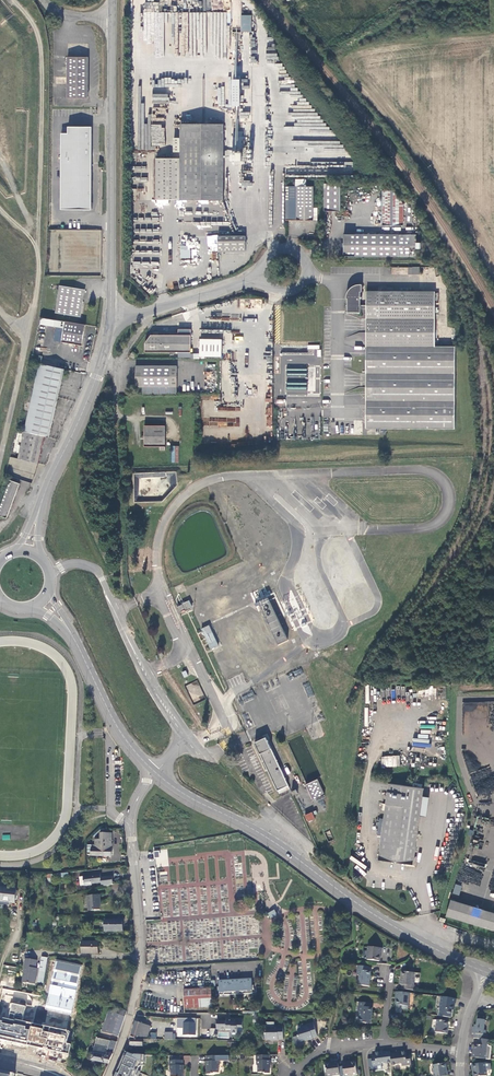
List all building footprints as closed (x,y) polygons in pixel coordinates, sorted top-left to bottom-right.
[(164,57),(164,13),(159,13),(159,2),(144,2),(143,42),(154,42),(154,57),(164,57)] [(241,31),(251,32),(251,15),(241,15),(241,31)] [(89,98),(89,57),(68,57),(68,98),(89,98)] [(223,124),(180,124),(180,138),(173,138),(173,152),(180,152),(180,159),(156,159),(155,200),(223,200),(223,124)] [(165,146),(165,126),(151,126),(151,145),(165,146)] [(92,210),(92,127),(68,127),(68,132),(61,132),(61,186),(61,210),(92,210)] [(325,174),(348,174),(348,165),(316,165),(316,162),(312,162),(312,166),(311,166),(311,170),(318,170),(318,168),(325,168),(325,174)] [(340,212),(340,184),(324,184),(324,212),(340,212)] [(313,221),(313,187),(296,187),(296,221),(313,221)] [(381,226),(402,226),(402,205),(392,191),(381,191),(381,226)] [(101,277),(102,231),(49,229),(47,276),(101,277)] [(336,256),(391,257),(391,235),(336,235),(336,256)] [(218,252),(245,252),(245,236),(218,237),(218,252)] [(180,258),(190,259),(190,250),(180,250),(180,258)] [(366,429),(455,429),(455,348),(455,347),(435,347),(435,291),(411,292),(398,292),(392,292),(392,288),(386,288),(386,292),(366,292),(366,305),(360,305),(360,292),(361,292),(361,284),(358,284),(354,285),(350,287),(348,289),(346,291),(345,295),(345,299),(347,299),(347,312),(360,312),(360,309),(366,309),(366,333),(366,373),(366,380),(366,387),(366,407),(366,429)] [(81,317),(85,290),(61,286),(56,313),(81,317)] [(82,346),(86,325),(65,322),(61,342),(82,346)] [(177,352),(190,353),(190,330),(177,329),(177,336),(150,336),(144,344),(144,353),(177,352)] [(39,364),(33,392),(57,397),(63,370),(39,364)] [(177,366),(169,366),(135,366),(136,387),(142,387),(142,394),(175,394),(175,387),(177,387),(177,366)] [(33,392),(30,405),(54,411),(57,397),(33,392)] [(48,438),(54,411),(30,405),(24,432),(45,437),(48,438)] [(165,446),(166,426),(145,426),(145,447),(159,447),(159,450),(165,450),(165,446)] [(24,432),(18,460),(38,464),(39,464),(45,437),(24,432)] [(178,463),(179,446),(172,446),(171,462),(178,463)] [(35,475),(38,464),(18,460),(15,459),(12,470),(35,475)] [(20,484),(10,480),(0,506),(0,516),(7,519),(20,484)] [(336,509),(330,503),(327,506),(333,512),(336,509)] [(315,510),(309,504),(306,507),(312,513),(315,510)] [(259,606),(278,646),(289,641),(268,598),(257,603),(259,606)] [(193,608),(190,600),(182,603),(182,605),(185,610),(185,611),(193,608)] [(311,636),(295,602),(291,604),(309,643),(313,641),(311,636)] [(201,629),(212,650),(219,646),(209,625),(201,629)] [(193,705),(206,699),(197,680),(184,686),(193,705)] [(309,698),(314,695),(308,683),(303,685),(309,698)] [(288,786),(265,736),(254,741),(277,791),(278,791),(288,786)] [(400,756),(381,755),(381,767),(399,767),(400,756)] [(325,795),(317,779),(305,784),(313,801),(325,795)] [(382,835),(378,860),(405,863),(405,865),(415,867),(416,857),(414,857),(424,788),(389,784),(386,804),(385,811),(384,819),(382,835)] [(308,822),(315,819),(312,812),(304,815),(308,822)] [(328,842),(334,840),(330,830),(324,833),(328,842)] [(112,857),(112,834),(101,833),(101,840),(96,840),(96,846),(91,846),(91,855),(91,856),(112,857)] [(101,884),(101,888),(113,885),(112,877),(101,878),(100,874),(94,875),(94,876),(79,877),(80,886),(84,886),(84,887),(92,886),(92,884),(101,884)] [(452,893),(459,895),(462,886),(455,884),(452,893)] [(0,887),(0,904),(10,906),(10,903),(15,904),(17,889),(16,889),(0,887)] [(100,895),(88,896),(88,904),(89,904),(90,911),(100,910),(100,903),(100,895)] [(493,930),(493,914),(450,900),(445,916),(493,930)] [(123,920),(105,920),(105,932),(123,932),(123,920)] [(98,954),(98,943),(82,943),(82,954),(98,954)] [(382,949),(368,947),(367,960),(379,961),(380,953),(381,953),(382,949)] [(38,968),(36,982),(43,983),(47,958),(40,957),(38,968)] [(22,982),(36,984),(36,982),(38,968),(36,968),(37,960),(25,958),(22,982)] [(45,1008),(71,1013),(82,966),(56,961),(45,1008)] [(369,971),(369,967),(359,966),(358,975),(359,976),(358,985),(369,986),(370,979),(370,977),(371,971),(369,971)] [(402,985),(402,989),(414,990),(415,986),(413,986),(415,973),(403,972),(402,980),(401,980),(400,984),(402,985)] [(219,996),(252,994),(252,993),(252,988),(252,985),(251,979),(219,981),(219,990),(219,995),(219,996)] [(212,1007),(211,990),(184,992),(185,1009),(212,1007)] [(409,995),(409,993),(396,992),(396,996),(397,996),(395,1012),(401,1013),(402,1009),(408,1010),(409,995)] [(455,1004),(456,999),(441,997),(440,1009),(453,1011),(454,1003),(455,1004)] [(371,1024),(372,1016),(372,1013),(372,1008),(370,1007),(370,1003),(360,1002),(359,1012),(360,1012),(359,1022),(371,1024)] [(26,1046),(31,1023),(23,1022),(26,1006),(12,1004),(9,1019),(0,1017),(0,1040),(26,1046)] [(118,1036),(125,1013),(109,1007),(101,1031),(118,1036)] [(196,1035),(196,1018),(178,1018),(178,1028),(183,1028),(183,1035),(196,1035)] [(242,1028),(242,1025),(242,1022),(237,1022),(237,1019),(229,1020),(229,1022),(226,1022),(217,1021),(217,1024),(217,1029),(231,1030),(237,1030),(237,1028),(242,1028)] [(476,1027),(474,1027),(472,1027),(471,1034),(474,1034),(473,1038),(479,1039),(485,1040),(485,1035),(483,1035),(484,1030),(485,1020),(477,1019),(476,1025),(476,1027)] [(448,1022),(437,1020),(435,1032),(447,1034),(448,1029),(447,1029),(448,1022)] [(150,1027),(135,1022),(129,1039),(138,1039),(139,1035),(147,1037),(150,1027)] [(31,1023),(26,1046),(68,1054),(70,1044),(66,1043),(69,1031),(31,1023)] [(317,1037),(313,1024),(308,1025),(308,1026),(304,1027),(304,1028),(298,1030),(299,1034),(298,1037),(300,1042),(308,1039),(308,1040),(313,1039),(313,1038),(317,1037)] [(284,1039),(283,1026),(278,1026),(274,1026),(273,1027),(267,1027),(266,1032),(265,1033),(265,1039),(273,1039),(273,1040),(278,1040),(278,1039),(284,1039)] [(95,1037),(90,1060),(110,1064),(115,1041),(95,1037)] [(472,1053),(471,1057),(490,1059),(491,1047),(488,1046),(487,1045),(488,1040),(485,1040),(479,1039),(478,1045),(474,1045),(473,1053),(472,1053)] [(381,1063),(391,1062),(390,1054),(390,1051),(383,1052),(380,1052),(375,1053),(375,1056),(371,1056),(372,1066),(381,1065),(381,1063)] [(132,1055),(126,1052),(116,1075),(133,1075),(139,1061),(142,1061),(142,1055),(132,1055)] [(411,1064),(410,1054),(406,1054),(405,1052),(400,1053),(397,1053),(390,1054),(391,1062),(392,1065),(401,1064),(402,1066),(411,1064)] [(270,1060),(270,1055),(256,1055),(256,1061),(257,1061),(257,1065),(258,1066),(258,1072),(262,1072),(264,1073),(270,1073),(270,1065),(270,1060)] [(220,1061),(220,1056),(206,1056),(206,1060),(205,1061),(205,1065),(206,1065),(206,1073),(212,1073),(214,1072),(219,1072),(219,1066),(220,1065),(220,1061)] [(168,1060),(168,1065),(169,1065),(169,1069),(170,1070),(170,1075),(182,1075),(182,1070),(183,1070),(183,1065),(182,1065),(182,1060),(180,1060),(168,1060)] [(338,1061),(333,1062),(333,1063),(325,1064),(327,1075),(331,1075),(339,1075),(338,1067),(338,1061)] [(342,1063),(343,1067),(344,1074),(344,1075),(346,1075),(357,1075),(355,1063),(347,1063),(347,1062),(342,1063)] [(485,1063),(471,1065),(472,1069),(473,1069),(474,1075),(485,1075),(486,1075),(485,1063)] [(434,1075),(448,1075),(447,1072),(446,1072),(445,1064),(433,1065),(434,1075)]
